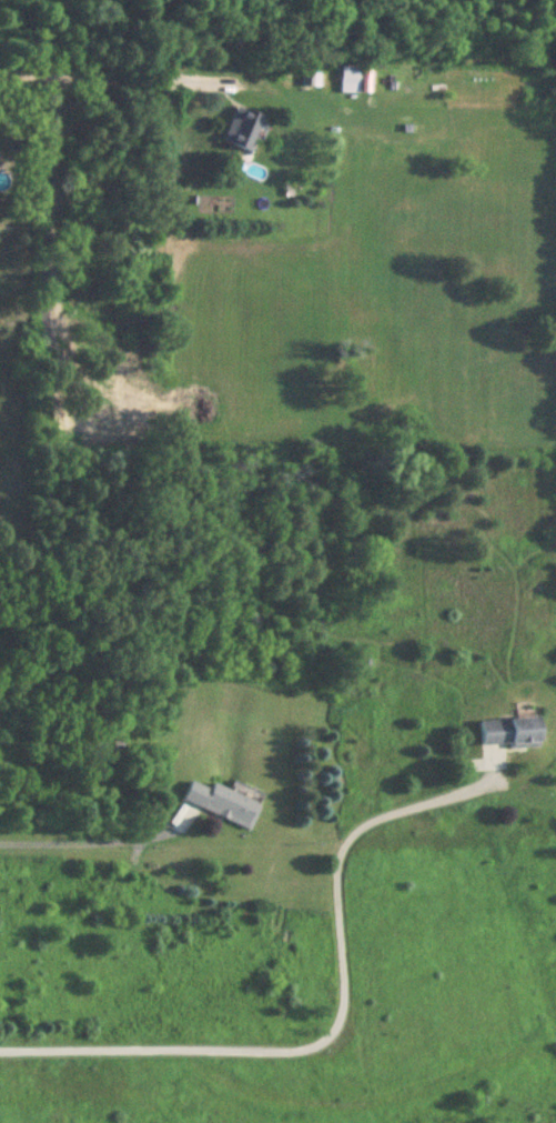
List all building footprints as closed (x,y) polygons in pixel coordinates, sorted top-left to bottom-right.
[(360,68),(340,68),(340,84),(360,84),(360,68)] [(223,144),(251,153),(263,117),(235,108),(223,144)] [(480,720),(481,748),(543,746),(542,718),(480,720)] [(250,831),(261,804),(214,785),(212,790),(191,782),(182,803),(250,831)]
